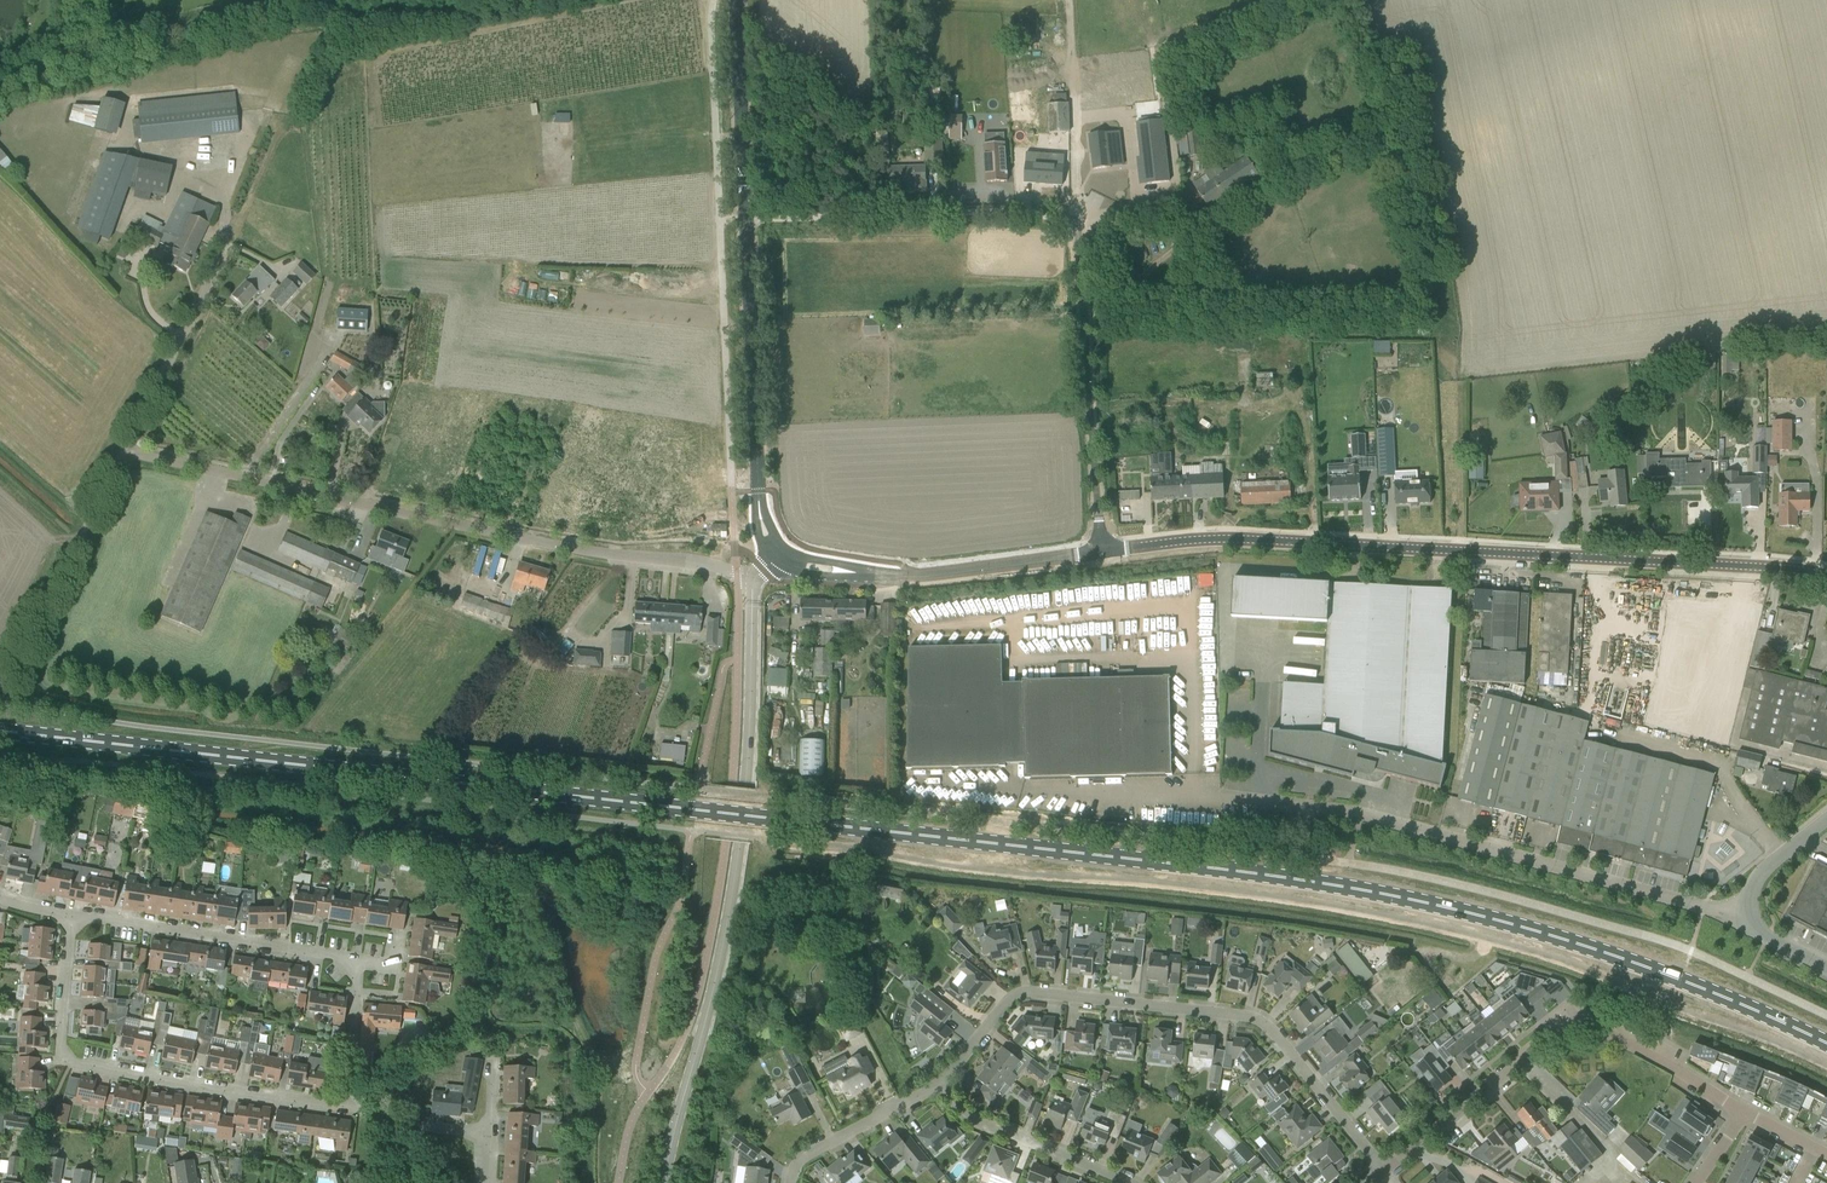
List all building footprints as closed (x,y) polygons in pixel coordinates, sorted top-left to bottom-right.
[(886,56),(885,78),(898,78),(898,56),(886,56)] [(1024,81),(1010,81),(1011,110),(1026,110),(1024,81)] [(93,126),(114,133),(124,103),(103,96),(93,126)] [(137,107),(141,143),(238,133),(234,96),(137,107)] [(89,119),(95,120),(98,107),(74,101),(71,115),(89,119)] [(1048,104),(1049,133),(1069,132),(1068,103),(1048,104)] [(949,139),(961,139),(962,132),(962,117),(950,117),(949,131),(949,139)] [(1162,120),(1137,123),(1141,158),(1137,158),(1140,185),(1147,184),(1169,182),(1162,120)] [(874,148),(874,158),(887,158),(887,141),(883,141),(883,134),(883,131),(877,131),(877,148),(874,148)] [(1107,132),(1089,135),(1090,149),(1091,148),(1092,154),(1092,160),(1094,169),(1107,168),(1105,157),(1110,157),(1122,155),(1120,132),(1112,133),(1107,133),(1107,132)] [(1187,134),(1190,157),(1201,155),(1197,132),(1187,134)] [(1007,175),(1008,175),(1008,172),(1007,173),(1006,160),(1005,142),(984,144),(987,182),(1007,181),(1007,175)] [(5,173),(14,164),(0,150),(0,167),(5,173)] [(77,228),(109,240),(128,188),(166,195),(172,167),(104,152),(77,228)] [(1025,170),(1024,182),(1062,185),(1064,155),(1052,154),(1051,164),(1038,163),(1039,153),(1026,152),(1025,170)] [(1134,198),(1127,157),(1109,159),(1113,183),(1100,185),(1103,203),(1134,198)] [(1203,177),(1193,184),(1209,207),(1219,201),(1258,174),(1247,157),(1224,172),(1221,168),(1218,163),(1203,173),(1205,176),(1203,177)] [(913,167),(887,167),(887,170),(888,182),(891,182),(891,183),(898,183),(898,182),(905,182),(906,192),(915,192),(926,192),(925,166),(913,167)] [(165,230),(164,232),(142,222),(137,232),(128,227),(119,245),(130,250),(136,237),(157,247),(159,242),(173,248),(166,263),(185,272),(208,223),(215,208),(182,192),(164,230),(165,230)] [(315,276),(301,263),(292,272),(306,286),(315,276)] [(231,296),(243,307),(257,293),(259,295),(273,280),(259,267),(246,282),(245,281),(231,296)] [(270,297),(281,307),(298,290),(287,279),(270,297)] [(335,330),(366,332),(367,311),(337,309),(335,330)] [(879,319),(865,320),(865,334),(880,333),(879,319)] [(346,370),(351,361),(336,352),(331,361),(346,370)] [(1723,353),(1723,373),(1732,373),(1732,353),(1723,353)] [(362,379),(367,370),(351,361),(346,370),(362,379)] [(337,375),(325,387),(341,402),(349,393),(352,390),(353,390),(360,382),(352,373),(344,382),(337,375)] [(347,417),(355,424),(357,422),(369,434),(384,418),(384,403),(372,403),(370,404),(364,398),(347,417)] [(1576,423),(1584,429),(1590,422),(1582,416),(1576,423)] [(1773,451),(1791,451),(1791,422),(1773,422),(1773,451)] [(1729,426),(1722,430),(1725,435),(1731,431),(1729,426)] [(1393,429),(1378,430),(1380,477),(1396,476),(1393,429)] [(1561,431),(1540,437),(1545,458),(1555,456),(1555,479),(1570,478),(1570,462),(1567,463),(1567,453),(1565,453),(1561,431)] [(1366,458),(1364,434),(1351,435),(1352,458),(1366,458)] [(1752,446),(1752,474),(1766,474),(1765,460),(1766,446),(1752,446)] [(1163,478),(1151,478),(1152,501),(1173,500),(1172,477),(1171,453),(1158,454),(1158,463),(1160,463),(1163,463),(1163,478)] [(1666,477),(1666,488),(1668,488),(1668,487),(1710,486),(1710,487),(1711,487),(1711,461),(1703,461),(1703,464),(1686,464),(1685,459),(1659,459),(1659,453),(1646,454),(1646,456),(1638,455),(1638,474),(1646,474),(1646,478),(1666,477)] [(1776,456),(1767,456),(1767,466),(1776,466),(1776,456)] [(1575,460),(1579,489),(1588,488),(1584,467),(1589,466),(1587,457),(1575,460)] [(1482,459),(1468,459),(1468,480),(1482,480),(1482,459)] [(1359,475),(1359,472),(1359,465),(1349,466),(1350,476),(1328,477),(1329,501),(1361,500),(1359,475)] [(1618,503),(1618,507),(1627,506),(1623,470),(1608,471),(1608,479),(1598,480),(1600,502),(1610,501),(1611,504),(1618,503)] [(1725,473),(1725,479),(1726,494),(1742,494),(1743,508),(1758,508),(1758,478),(1738,479),(1738,473),(1725,473)] [(1183,477),(1172,477),(1173,500),(1224,497),(1223,475),(1183,477)] [(1430,503),(1429,481),(1418,482),(1418,480),(1394,481),(1395,504),(1430,503)] [(1520,494),(1512,497),(1512,505),(1520,507),(1520,512),(1521,512),(1521,511),(1527,510),(1527,509),(1548,508),(1548,511),(1559,511),(1558,482),(1520,483),(1520,494)] [(1360,483),(1361,499),(1376,498),(1375,483),(1360,483)] [(1290,503),(1289,484),(1242,486),(1243,506),(1290,503)] [(1127,492),(1117,492),(1118,500),(1127,499),(1140,499),(1139,491),(1127,492)] [(1780,494),(1780,525),(1796,525),(1796,510),(1809,510),(1809,500),(1805,500),(1805,494),(1780,494)] [(161,616),(199,632),(249,519),(235,513),(231,523),(206,512),(161,616)] [(402,559),(409,542),(381,531),(375,548),(372,547),(367,559),(403,572),(408,561),(402,559)] [(278,552),(351,584),(359,565),(286,533),(278,552)] [(232,570),(320,609),(329,589),(240,551),(232,570)] [(511,589),(522,593),(524,585),(543,591),(548,572),(519,563),(511,589)] [(453,574),(459,577),(464,567),(457,564),(453,574)] [(1233,578),(1231,617),(1277,620),(1286,620),(1328,622),(1327,633),(1323,685),(1282,683),(1282,686),(1280,731),(1270,730),(1269,755),(1314,767),(1354,778),(1355,772),(1367,775),(1369,775),(1371,775),(1373,773),(1374,771),(1440,788),(1441,788),(1447,766),(1443,765),(1447,686),(1452,589),(1357,584),(1289,581),(1233,578)] [(433,591),(447,598),(453,587),(438,579),(433,591)] [(488,614),(487,617),(508,624),(512,611),(496,605),(497,602),(494,601),(497,588),(492,587),(491,589),(484,587),(482,594),(466,589),(465,595),(463,594),(460,605),(488,614)] [(357,589),(355,595),(361,598),(364,592),(357,589)] [(1492,596),(1492,593),(1492,592),(1475,591),(1474,611),(1483,612),(1481,641),(1472,641),(1470,681),(1524,683),(1529,595),(1494,593),(1494,596),(1492,596)] [(1538,672),(1539,672),(1539,677),(1540,677),(1539,685),(1566,686),(1567,674),(1572,596),(1543,594),(1538,672)] [(800,620),(834,620),(835,601),(801,600),(800,620)] [(835,620),(834,630),(834,632),(835,632),(839,632),(842,630),(849,630),(850,620),(874,621),(874,619),(874,606),(874,609),(866,608),(867,602),(835,601),(834,620),(835,620)] [(660,633),(666,633),(667,618),(666,617),(666,605),(635,602),(633,623),(660,625),(660,633)] [(666,633),(663,669),(662,680),(665,680),(665,674),(669,675),(669,669),(670,669),(673,634),(679,634),(680,626),(690,627),(690,633),(699,633),(701,607),(666,605),(666,617),(667,618),(666,633)] [(353,618),(371,631),(379,621),(362,607),(353,618)] [(1791,615),(1778,612),(1779,609),(1778,609),(1772,635),(1784,638),(1783,640),(1802,645),(1809,616),(1798,613),(1796,620),(1790,619),(1791,615)] [(776,628),(788,628),(789,618),(776,618),(776,628)] [(706,628),(705,646),(716,646),(716,645),(721,646),(723,630),(718,629),(718,623),(707,622),(706,628)] [(1772,635),(1774,628),(1759,624),(1750,667),(1764,670),(1772,635)] [(834,632),(834,630),(821,630),(822,645),(825,646),(834,647),(835,642),(835,636),(835,632),(834,632)] [(609,655),(617,656),(629,657),(631,633),(611,631),(609,655)] [(1031,778),(1070,777),(1070,778),(1095,777),(1095,781),(1102,781),(1102,777),(1126,776),(1166,775),(1172,775),(1172,772),(1171,772),(1169,679),(1170,679),(1170,676),(1163,676),(1163,677),(1029,680),(1022,680),(1022,683),(1003,684),(1002,646),(909,648),(907,769),(1005,767),(1004,764),(1025,764),(1025,776),(1025,779),(1031,779),(1031,778)] [(525,647),(522,651),(531,656),(533,653),(525,647)] [(768,654),(779,658),(777,664),(786,667),(788,660),(786,659),(789,653),(771,647),(768,654)] [(814,649),(814,677),(831,677),(831,649),(814,649)] [(575,650),(574,665),(592,666),(593,651),(575,650)] [(768,687),(787,688),(787,670),(769,669),(768,687)] [(1805,670),(1803,676),(1819,680),(1821,674),(1805,670)] [(1819,709),(1825,689),(1757,671),(1740,739),(1779,750),(1782,742),(1795,745),(1792,755),(1826,763),(1826,711),(1819,709)] [(1559,834),(1556,843),(1557,843),(1557,842),(1686,876),(1686,877),(1691,861),(1692,860),(1691,860),(1692,856),(1698,858),(1701,848),(1695,846),(1713,776),(1714,776),(1714,775),(1584,741),(1589,722),(1485,695),(1458,800),(1561,826),(1560,829),(1557,828),(1555,833),(1559,834)] [(823,777),(824,740),(800,740),(799,776),(823,777)] [(661,747),(659,764),(683,766),(685,750),(661,747)] [(1733,775),(1741,777),(1744,768),(1758,772),(1762,757),(1738,751),(1735,766),(1733,775)] [(1768,788),(1767,791),(1784,796),(1785,791),(1792,793),(1796,777),(1773,771),(1774,768),(1766,766),(1761,787),(1768,788)] [(1707,807),(1713,808),(1716,794),(1710,793),(1707,807)] [(112,814),(132,818),(137,796),(116,794),(115,801),(112,814)] [(154,800),(137,796),(132,818),(131,820),(149,824),(150,817),(154,800)] [(105,799),(103,811),(112,814),(115,801),(105,799)] [(150,817),(149,824),(157,825),(159,818),(150,817)] [(6,877),(17,879),(16,881),(33,884),(37,864),(41,865),(49,826),(36,823),(28,863),(9,859),(6,877)] [(0,838),(8,841),(11,833),(12,830),(4,827),(2,831),(1,835),(0,838)] [(47,839),(56,841),(57,833),(49,831),(47,839)] [(95,835),(93,844),(104,846),(106,837),(95,835)] [(189,855),(199,857),(202,837),(193,836),(189,855)] [(241,855),(243,844),(235,843),(235,842),(225,841),(224,852),(241,855)] [(114,869),(118,850),(108,847),(104,867),(114,869)] [(202,862),(201,871),(213,872),(214,864),(202,862)] [(1826,939),(1826,868),(1816,862),(1815,863),(1815,864),(1793,906),(1788,916),(1814,929),(1813,931),(1815,933),(1815,932),(1826,939)] [(75,900),(94,904),(101,871),(81,867),(80,876),(75,900)] [(36,892),(56,896),(60,872),(48,869),(47,876),(40,874),(36,892)] [(101,871),(94,904),(114,908),(118,883),(111,882),(113,873),(101,871)] [(56,896),(75,900),(80,876),(73,875),(73,874),(60,872),(56,896)] [(122,910),(144,913),(148,886),(136,884),(137,877),(127,876),(122,910)] [(144,913),(167,916),(171,890),(158,888),(159,881),(149,879),(148,886),(144,913)] [(877,894),(902,899),(904,887),(879,882),(877,894)] [(167,916),(189,920),(193,893),(180,891),(181,884),(172,883),(171,890),(167,916)] [(314,914),(329,916),(332,898),(333,891),(315,888),(313,898),(307,897),(309,885),(296,883),(291,913),(313,917),(314,914)] [(189,920),(211,923),(215,897),(203,895),(204,887),(194,886),(193,893),(189,920)] [(242,905),(243,893),(240,893),(241,889),(227,887),(226,891),(216,889),(215,897),(211,923),(234,927),(235,915),(237,904),(242,905)] [(351,919),(365,922),(366,922),(369,903),(370,898),(370,897),(352,894),(350,903),(333,901),(334,898),(332,898),(329,916),(328,919),(350,923),(351,919)] [(247,909),(248,917),(248,929),(286,928),(285,898),(273,898),(274,908),(247,909)] [(366,922),(365,922),(365,925),(387,928),(388,925),(403,927),(402,931),(403,931),(407,903),(388,900),(388,901),(370,898),(369,903),(366,922)] [(936,917),(953,934),(962,925),(946,908),(936,917)] [(1056,920),(1068,922),(1069,913),(1057,911),(1056,920)] [(1144,924),(1145,914),(1129,913),(1128,923),(1144,924)] [(449,916),(448,923),(457,924),(458,917),(449,916)] [(1171,930),(1182,931),(1184,919),(1172,918),(1171,930)] [(1188,918),(1187,925),(1194,926),(1195,918),(1188,918)] [(414,919),(409,956),(421,958),(430,959),(432,951),(434,951),(436,949),(438,936),(446,937),(454,938),(457,925),(437,922),(426,920),(414,919)] [(1004,956),(1023,951),(1022,947),(1019,935),(1017,925),(1016,925),(1015,925),(996,930),(995,925),(984,928),(986,937),(980,938),(981,944),(984,956),(990,954),(992,961),(1004,958),(1004,956)] [(29,939),(29,944),(52,946),(54,930),(30,927),(29,939)] [(1035,932),(1026,934),(1028,944),(1031,957),(1036,958),(1035,967),(1046,969),(1046,971),(1054,972),(1056,960),(1056,959),(1057,949),(1065,950),(1068,932),(1068,930),(1058,929),(1058,931),(1056,946),(1046,945),(1046,947),(1038,947),(1035,932)] [(1072,959),(1071,971),(1083,973),(1082,975),(1088,976),(1092,976),(1093,962),(1101,962),(1101,965),(1103,965),(1104,953),(1105,945),(1106,937),(1107,934),(1098,933),(1096,944),(1086,943),(1086,940),(1073,939),(1071,950),(1074,951),(1072,959)] [(1254,960),(1264,962),(1269,940),(1259,937),(1254,960)] [(1123,977),(1123,980),(1131,980),(1133,965),(1142,966),(1145,939),(1135,938),(1133,952),(1126,952),(1127,944),(1112,942),(1109,976),(1123,977)] [(186,965),(186,963),(189,944),(152,939),(150,951),(147,969),(158,971),(160,961),(186,965)] [(1333,939),(1324,941),(1325,949),(1334,947),(1333,939)] [(961,955),(962,954),(968,959),(972,955),(960,942),(953,950),(961,955)] [(87,960),(106,962),(110,962),(119,963),(119,962),(120,962),(121,944),(111,943),(111,946),(88,944),(87,960)] [(52,946),(29,944),(27,958),(18,957),(17,964),(31,965),(31,959),(51,961),(52,946)] [(186,963),(205,966),(204,969),(223,972),(226,950),(189,944),(186,963)] [(1211,963),(1221,965),(1223,946),(1213,944),(1211,963)] [(1348,944),(1336,953),(1362,985),(1373,976),(1348,944)] [(135,965),(142,967),(146,950),(139,948),(135,965)] [(1158,981),(1158,983),(1167,984),(1168,972),(1180,974),(1182,957),(1150,953),(1147,980),(1158,981)] [(268,984),(268,981),(267,981),(270,962),(234,956),(232,968),(231,975),(250,978),(250,981),(268,984)] [(1230,969),(1228,976),(1225,988),(1248,993),(1253,972),(1242,969),(1244,961),(1243,959),(1233,957),(1231,958),(1229,969),(1230,969)] [(942,990),(952,997),(962,1004),(962,1003),(969,1009),(983,991),(985,992),(992,982),(965,960),(958,970),(966,977),(957,989),(948,982),(942,990)] [(1335,960),(1328,966),(1335,974),(1342,968),(1335,960)] [(1197,967),(1197,962),(1189,961),(1185,989),(1195,990),(1195,987),(1208,989),(1211,969),(1197,967)] [(1269,979),(1263,986),(1278,998),(1290,983),(1301,991),(1308,982),(1313,977),(1312,976),(1319,968),(1314,964),(1309,970),(1311,973),(1310,975),(1296,963),(1294,962),(1289,968),(1281,961),(1268,977),(1269,979)] [(83,966),(82,982),(105,984),(106,969),(119,970),(119,963),(110,962),(106,962),(106,968),(83,966)] [(267,981),(268,981),(287,984),(287,987),(292,987),(304,989),(308,968),(270,962),(267,981)] [(1502,965),(1495,963),(1491,967),(1495,972),(1502,966),(1502,965)] [(407,964),(402,1001),(423,1005),(427,980),(448,983),(450,970),(407,964)] [(891,974),(898,980),(905,972),(898,966),(891,974)] [(21,1000),(20,1009),(23,1009),(35,1010),(36,1002),(47,1003),(49,987),(41,986),(42,982),(44,982),(44,974),(32,973),(23,972),(22,986),(24,986),(23,1000),(21,1000)] [(141,972),(138,987),(137,993),(137,994),(137,992),(146,994),(147,986),(146,985),(148,974),(141,972)] [(1481,975),(1475,979),(1481,986),(1486,982),(1481,975)] [(1522,994),(1532,987),(1536,984),(1516,977),(1511,981),(1516,986),(1522,994)] [(104,998),(105,984),(82,982),(81,997),(102,999),(102,1005),(115,1007),(119,1007),(127,1008),(129,1000),(104,998)] [(941,1023),(947,1016),(945,1015),(950,1008),(920,984),(913,991),(918,996),(909,1008),(919,1015),(919,1016),(919,1017),(918,1018),(918,1019),(918,1020),(917,1020),(917,1021),(917,1022),(917,1023),(917,1024),(916,1024),(916,1025),(916,1026),(916,1027),(916,1028),(916,1029),(916,1030),(916,1031),(916,1032),(916,1033),(916,1034),(916,1035),(916,1036),(916,1037),(916,1038),(916,1039),(917,1039),(917,1040),(917,1041),(917,1042),(917,1043),(918,1043),(918,1044),(918,1045),(918,1046),(919,1046),(919,1047),(920,1050),(935,1044),(940,1048),(943,1044),(945,1046),(950,1039),(948,1038),(953,1032),(941,1023)] [(1547,993),(1541,985),(1536,984),(1532,987),(1541,998),(1547,993)] [(1516,986),(1500,999),(1501,1000),(1520,1023),(1520,1024),(1529,1017),(1529,1016),(1530,1015),(1526,1010),(1531,1005),(1522,994),(1516,986)] [(1541,998),(1532,987),(1522,994),(1531,1005),(1532,1006),(1541,998)] [(1431,1008),(1442,1001),(1434,989),(1423,997),(1431,1008)] [(331,1025),(343,1027),(347,997),(310,991),(308,1003),(307,1011),(333,1015),(331,1025)] [(1307,1002),(1299,1008),(1289,1016),(1302,1031),(1314,1022),(1319,1028),(1328,1021),(1334,1016),(1326,1006),(1323,1008),(1312,994),(1305,999),(1307,1002)] [(1520,1023),(1501,1000),(1491,1008),(1495,1013),(1495,1012),(1510,1031),(1520,1024),(1520,1023)] [(1455,1001),(1450,1006),(1454,1012),(1460,1008),(1455,1001)] [(159,1002),(157,1012),(164,1013),(166,1003),(159,1002)] [(401,1010),(401,1007),(363,1004),(359,1052),(375,1053),(376,1042),(373,1042),(374,1027),(399,1029),(400,1018),(414,1019),(415,1011),(401,1010)] [(105,1028),(106,1015),(117,1016),(119,1007),(115,1007),(102,1005),(101,1012),(82,1010),(81,1026),(105,1028)] [(133,1052),(138,1029),(125,1027),(123,1026),(127,1008),(119,1007),(117,1016),(115,1025),(122,1027),(120,1037),(118,1049),(133,1052)] [(213,1036),(218,1009),(210,1007),(207,1021),(207,1020),(203,1039),(203,1040),(212,1042),(213,1037),(213,1036)] [(161,1030),(165,1013),(164,1013),(157,1012),(153,1028),(161,1030)] [(1495,1012),(1495,1013),(1486,1020),(1501,1039),(1510,1031),(1495,1012)] [(168,1031),(172,1015),(171,1014),(165,1013),(161,1030),(168,1031)] [(1433,1014),(1427,1018),(1431,1023),(1435,1023),(1438,1020),(1433,1014)] [(1501,1039),(1486,1020),(1482,1015),(1472,1023),(1475,1028),(1476,1027),(1491,1047),(1502,1039),(1501,1039)] [(1325,1037),(1314,1046),(1324,1058),(1325,1057),(1328,1061),(1327,1062),(1327,1063),(1337,1055),(1344,1050),(1343,1049),(1348,1045),(1342,1038),(1342,1037),(1338,1032),(1346,1025),(1339,1016),(1330,1023),(1321,1031),(1325,1037)] [(45,1041),(45,1033),(38,1032),(38,1030),(40,1030),(41,1018),(20,1017),(19,1039),(22,1039),(22,1047),(18,1047),(18,1054),(20,1054),(32,1055),(33,1048),(47,1049),(47,1042),(45,1041)] [(1011,1028),(1019,1034),(1014,1041),(1024,1049),(1033,1037),(1053,1039),(1053,1030),(1055,1018),(1043,1017),(1042,1019),(1024,1017),(1020,1021),(1019,1019),(1011,1028)] [(839,1025),(847,1041),(861,1033),(853,1018),(839,1025)] [(203,1039),(207,1020),(200,1019),(197,1032),(196,1037),(203,1039)] [(1065,1049),(1078,1051),(1079,1043),(1093,1044),(1095,1026),(1080,1024),(1080,1023),(1076,1022),(1075,1033),(1067,1032),(1065,1049)] [(1363,1029),(1356,1035),(1364,1044),(1370,1039),(1379,1031),(1377,1029),(1372,1022),(1371,1023),(1363,1029)] [(1491,1047),(1476,1027),(1475,1028),(1472,1023),(1462,1031),(1466,1036),(1466,1035),(1481,1054),(1491,1047),(1491,1048),(1491,1047)] [(1136,1030),(1120,1028),(1120,1025),(1110,1024),(1109,1036),(1102,1035),(1101,1049),(1107,1049),(1107,1050),(1117,1051),(1118,1048),(1134,1050),(1135,1042),(1136,1030)] [(246,1049),(248,1043),(249,1033),(250,1033),(251,1029),(243,1027),(238,1051),(224,1048),(219,1071),(235,1074),(239,1055),(245,1056),(246,1049)] [(148,1055),(153,1032),(138,1029),(133,1052),(148,1055)] [(1151,1050),(1161,1051),(1159,1059),(1180,1061),(1181,1055),(1183,1043),(1174,1042),(1174,1044),(1170,1043),(1172,1031),(1155,1029),(1154,1040),(1152,1040),(1151,1050)] [(267,1056),(269,1045),(256,1042),(257,1035),(250,1033),(249,1033),(248,1043),(246,1049),(253,1051),(250,1065),(248,1077),(262,1080),(267,1056)] [(1211,1066),(1214,1048),(1216,1036),(1195,1034),(1194,1046),(1193,1053),(1190,1053),(1188,1066),(1194,1067),(1197,1072),(1203,1068),(1211,1069),(1209,1082),(1208,1088),(1218,1090),(1222,1067),(1211,1066)] [(176,1061),(181,1038),(166,1035),(163,1046),(161,1058),(176,1061)] [(283,1052),(290,1054),(293,1037),(286,1035),(283,1052)] [(1466,1035),(1466,1036),(1457,1043),(1472,1062),(1481,1054),(1466,1035)] [(1472,1062),(1457,1043),(1452,1037),(1440,1047),(1436,1050),(1447,1063),(1453,1059),(1462,1070),(1463,1069),(1464,1070),(1473,1062),(1472,1062)] [(191,1065),(196,1041),(181,1038),(176,1061),(191,1065)] [(1232,1056),(1233,1056),(1238,1057),(1249,1071),(1265,1059),(1257,1049),(1256,1050),(1248,1040),(1234,1038),(1232,1056)] [(787,1073),(791,1080),(796,1089),(810,1082),(802,1066),(803,1066),(792,1044),(782,1049),(793,1070),(787,1073)] [(1428,1057),(1417,1066),(1437,1091),(1451,1080),(1444,1071),(1450,1066),(1447,1063),(1436,1050),(1432,1045),(1431,1044),(1422,1051),(1428,1057)] [(1716,1058),(1718,1053),(1694,1044),(1689,1057),(1690,1057),(1714,1066),(1716,1058)] [(219,1071),(224,1048),(209,1045),(207,1056),(204,1068),(219,1071)] [(1012,1072),(1020,1061),(1002,1047),(992,1061),(990,1059),(988,1062),(1013,1082),(1017,1077),(1012,1072)] [(1727,1062),(1729,1057),(1718,1053),(1716,1058),(1727,1062)] [(821,1068),(827,1078),(828,1081),(834,1092),(837,1093),(843,1090),(846,1095),(849,1096),(871,1085),(866,1076),(874,1072),(865,1055),(862,1054),(848,1061),(845,1056),(821,1068)] [(1349,1070),(1346,1073),(1348,1075),(1341,1081),(1351,1093),(1368,1080),(1363,1073),(1368,1069),(1356,1054),(1353,1055),(1344,1063),(1349,1070)] [(1231,1069),(1233,1056),(1232,1056),(1224,1055),(1223,1068),(1231,1069)] [(267,1056),(262,1080),(278,1083),(283,1060),(268,1057),(267,1056)] [(19,1091),(31,1091),(33,1091),(33,1089),(44,1090),(45,1080),(43,1079),(43,1072),(36,1072),(36,1067),(38,1068),(39,1058),(18,1057),(17,1077),(19,1077),(19,1091)] [(288,1073),(286,1085),(323,1091),(326,1072),(329,1061),(309,1057),(308,1067),(290,1063),(288,1073)] [(1739,1061),(1729,1057),(1727,1062),(1737,1066),(1739,1061)] [(431,1113),(459,1116),(460,1111),(465,1112),(465,1113),(472,1114),(482,1060),(470,1058),(465,1058),(462,1072),(466,1073),(462,1095),(433,1091),(431,1113)] [(1049,1072),(1045,1069),(1033,1059),(1026,1068),(1042,1081),(1049,1072)] [(1742,1090),(1751,1066),(1739,1061),(1737,1066),(1730,1086),(1731,1086),(1742,1090)] [(1013,1082),(988,1062),(986,1064),(988,1066),(977,1079),(985,1085),(979,1093),(992,1103),(999,1094),(1002,1096),(1009,1088),(1013,1082)] [(1049,1065),(1045,1069),(1049,1072),(1054,1076),(1059,1070),(1060,1066),(1049,1065)] [(503,1104),(515,1105),(523,1105),(523,1079),(534,1079),(534,1068),(516,1067),(504,1066),(503,1104)] [(1755,1094),(1761,1076),(1764,1070),(1751,1066),(1742,1090),(1755,1095),(1755,1094)] [(1774,1074),(1764,1070),(1761,1076),(1772,1080),(1774,1074)] [(1062,1079),(1085,1085),(1087,1079),(1064,1073),(1062,1079)] [(1289,1089),(1279,1076),(1272,1081),(1270,1078),(1268,1079),(1263,1074),(1251,1084),(1262,1098),(1267,1094),(1273,1101),(1274,1101),(1276,1103),(1280,1099),(1279,1097),(1289,1089)] [(1783,1084),(1785,1079),(1783,1078),(1774,1074),(1772,1080),(1783,1084)] [(75,1102),(103,1108),(107,1089),(95,1087),(96,1081),(80,1078),(75,1102)] [(1600,1108),(1619,1087),(1611,1079),(1606,1085),(1599,1078),(1598,1079),(1597,1078),(1591,1084),(1592,1086),(1580,1099),(1595,1113),(1588,1120),(1606,1137),(1615,1127),(1609,1122),(1612,1119),(1600,1108)] [(1786,1108),(1797,1084),(1785,1079),(1783,1084),(1774,1103),(1775,1104),(1775,1103),(1786,1108)] [(1798,1112),(1806,1095),(1809,1090),(1797,1084),(1786,1108),(1799,1114),(1799,1113),(1798,1112)] [(118,1113),(124,1115),(130,1088),(116,1085),(113,1096),(109,1095),(107,1105),(111,1106),(119,1108),(118,1113)] [(1375,1105),(1366,1112),(1372,1119),(1375,1117),(1389,1135),(1399,1127),(1397,1124),(1405,1118),(1390,1099),(1393,1096),(1385,1086),(1370,1098),(1375,1105)] [(130,1088),(124,1115),(130,1116),(131,1111),(139,1112),(143,1091),(130,1088)] [(1048,1110),(1044,1122),(1053,1125),(1053,1127),(1061,1130),(1065,1118),(1077,1123),(1089,1094),(1077,1089),(1071,1105),(1063,1102),(1061,1106),(1052,1103),(1052,1102),(1048,1110)] [(1816,1100),(1819,1095),(1810,1090),(1809,1090),(1806,1095),(1816,1100)] [(158,1115),(161,1094),(147,1092),(144,1113),(152,1115),(151,1122),(157,1123),(158,1115)] [(784,1122),(783,1121),(789,1117),(793,1125),(811,1116),(798,1092),(781,1102),(783,1105),(770,1112),(777,1125),(784,1122)] [(182,1097),(161,1094),(158,1115),(172,1117),(172,1116),(180,1117),(182,1097)] [(1819,1095),(1816,1100),(1826,1105),(1826,1104),(1826,1099),(1819,1095)] [(190,1123),(204,1125),(207,1100),(186,1097),(183,1117),(190,1118),(190,1123)] [(216,1137),(223,1138),(226,1115),(220,1114),(221,1102),(207,1100),(204,1125),(217,1127),(216,1137)] [(1674,1114),(1669,1121),(1686,1133),(1691,1127),(1705,1136),(1706,1135),(1707,1136),(1712,1129),(1710,1128),(1714,1122),(1704,1116),(1708,1110),(1693,1100),(1680,1119),(1674,1114)] [(1031,1105),(1030,1108),(1039,1112),(1040,1109),(1042,1104),(1033,1101),(1031,1105)] [(226,1115),(223,1138),(230,1139),(232,1129),(240,1130),(239,1134),(245,1135),(249,1106),(235,1104),(233,1116),(226,1115)] [(1552,1123),(1554,1121),(1542,1107),(1539,1109),(1536,1112),(1530,1104),(1517,1114),(1529,1130),(1532,1127),(1538,1134),(1540,1133),(1547,1142),(1550,1139),(1559,1132),(1552,1123)] [(1826,1105),(1816,1124),(1817,1124),(1818,1124),(1826,1128),(1826,1104),(1826,1105)] [(54,1123),(65,1125),(69,1107),(58,1105),(54,1123)] [(270,1109),(249,1106),(245,1135),(251,1136),(251,1132),(259,1133),(260,1129),(267,1130),(270,1109)] [(1307,1121),(1302,1115),(1302,1113),(1299,1109),(1297,1109),(1296,1107),(1288,1113),(1285,1110),(1284,1111),(1283,1109),(1275,1115),(1300,1147),(1311,1138),(1310,1136),(1320,1128),(1311,1117),(1307,1121)] [(309,1146),(311,1136),(310,1136),(313,1116),(276,1110),(274,1122),(273,1131),(299,1134),(297,1145),(309,1146)] [(1084,1126),(1080,1137),(1094,1143),(1095,1141),(1105,1145),(1110,1132),(1119,1136),(1123,1125),(1127,1117),(1109,1110),(1107,1116),(1105,1115),(1105,1116),(1099,1113),(1096,1119),(1092,1130),(1084,1126)] [(1656,1112),(1649,1122),(1673,1138),(1665,1151),(1675,1158),(1677,1155),(1687,1162),(1693,1153),(1691,1152),(1694,1148),(1696,1149),(1683,1140),(1688,1134),(1686,1133),(1669,1121),(1656,1112)] [(508,1113),(505,1151),(525,1152),(527,1127),(537,1128),(538,1116),(520,1114),(508,1113)] [(2,1128),(15,1130),(27,1132),(29,1119),(4,1115),(2,1128)] [(310,1136),(311,1136),(336,1140),(334,1150),(346,1151),(351,1121),(313,1116),(310,1136)] [(950,1145),(963,1136),(957,1128),(953,1131),(943,1118),(930,1129),(928,1127),(917,1136),(924,1146),(927,1149),(930,1146),(936,1153),(940,1150),(949,1143),(950,1145)] [(1120,1151),(1137,1157),(1136,1160),(1144,1163),(1149,1152),(1151,1148),(1154,1140),(1139,1134),(1143,1125),(1129,1120),(1125,1130),(1128,1131),(1120,1151)] [(1559,1132),(1550,1139),(1559,1149),(1561,1148),(1581,1173),(1602,1156),(1595,1148),(1589,1139),(1581,1130),(1579,1132),(1571,1122),(1559,1132)] [(1157,1142),(1166,1148),(1179,1129),(1170,1123),(1157,1142)] [(1486,1142),(1470,1155),(1490,1166),(1493,1164),(1494,1165),(1499,1171),(1516,1157),(1509,1148),(1517,1142),(1523,1137),(1516,1128),(1510,1133),(1503,1125),(1487,1138),(1493,1144),(1489,1147),(1486,1142)] [(148,1137),(155,1138),(156,1130),(149,1129),(148,1137)] [(768,1171),(751,1168),(753,1160),(753,1161),(761,1151),(751,1143),(737,1133),(733,1139),(730,1143),(732,1145),(743,1153),(741,1167),(746,1168),(743,1182),(768,1182),(767,1180),(768,1171)] [(873,1151),(881,1160),(890,1171),(904,1159),(916,1174),(930,1162),(907,1134),(901,1140),(895,1133),(873,1151)] [(962,1159),(971,1165),(989,1142),(980,1135),(962,1159)] [(1767,1157),(1775,1144),(1775,1143),(1761,1136),(1759,1140),(1751,1135),(1745,1147),(1746,1147),(1746,1146),(1767,1158),(1767,1157)] [(1653,1157),(1631,1136),(1618,1149),(1641,1170),(1653,1157)] [(137,1138),(135,1145),(145,1146),(146,1139),(137,1138)] [(1344,1158),(1329,1139),(1307,1156),(1314,1164),(1319,1161),(1325,1169),(1320,1173),(1328,1182),(1339,1174),(1338,1172),(1344,1167),(1345,1167),(1345,1166),(1345,1165),(1345,1164),(1345,1163),(1344,1163),(1341,1160),(1344,1158)] [(1762,1169),(1768,1158),(1767,1157),(1767,1158),(1746,1146),(1746,1147),(1740,1157),(1759,1167),(1762,1169)] [(987,1182),(1016,1182),(1020,1175),(1011,1171),(1015,1160),(1014,1160),(1012,1156),(1013,1155),(994,1148),(987,1165),(988,1166),(991,1173),(987,1182)] [(828,1182),(836,1182),(837,1182),(838,1182),(846,1182),(861,1171),(863,1174),(870,1168),(863,1159),(856,1150),(839,1163),(837,1161),(827,1169),(828,1171),(824,1173),(824,1178),(828,1182)] [(1248,1150),(1233,1164),(1239,1171),(1255,1157),(1248,1150)] [(505,1151),(503,1182),(522,1182),(524,1164),(535,1164),(536,1152),(525,1152),(505,1151)] [(1284,1164),(1273,1151),(1264,1158),(1274,1171),(1284,1164)] [(1797,1164),(1801,1157),(1797,1155),(1793,1162),(1797,1164)] [(17,1171),(22,1172),(23,1158),(9,1156),(6,1182),(16,1182),(17,1171)] [(46,1182),(59,1182),(63,1160),(49,1157),(45,1182),(46,1182)] [(232,1171),(241,1173),(244,1159),(234,1157),(232,1171)] [(1221,1175),(1209,1159),(1197,1169),(1196,1168),(1196,1167),(1195,1167),(1194,1166),(1192,1166),(1192,1165),(1191,1165),(1190,1166),(1188,1166),(1187,1166),(1187,1167),(1179,1157),(1157,1173),(1160,1177),(1160,1178),(1160,1179),(1161,1181),(1162,1182),(1163,1182),(1177,1182),(1179,1182),(1180,1182),(1211,1182),(1221,1175)] [(1759,1167),(1740,1157),(1735,1167),(1754,1177),(1759,1167)] [(1259,1158),(1248,1166),(1253,1173),(1264,1165),(1259,1158)] [(348,1166),(355,1167),(356,1160),(349,1159),(348,1166)] [(174,1163),(177,1182),(198,1182),(197,1179),(196,1179),(193,1161),(193,1160),(174,1163)] [(928,1170),(937,1181),(945,1175),(935,1164),(928,1170)] [(1055,1172),(1034,1164),(1030,1175),(1027,1182),(1031,1182),(1051,1182),(1055,1172)] [(1735,1167),(1729,1178),(1740,1182),(1751,1182),(1754,1177),(1735,1167)] [(91,1172),(75,1169),(73,1180),(75,1181),(75,1182),(89,1182),(91,1172)] [(1448,1170),(1432,1182),(1458,1182),(1448,1170)] [(1569,1170),(1563,1176),(1567,1182),(1574,1175),(1569,1170)]
